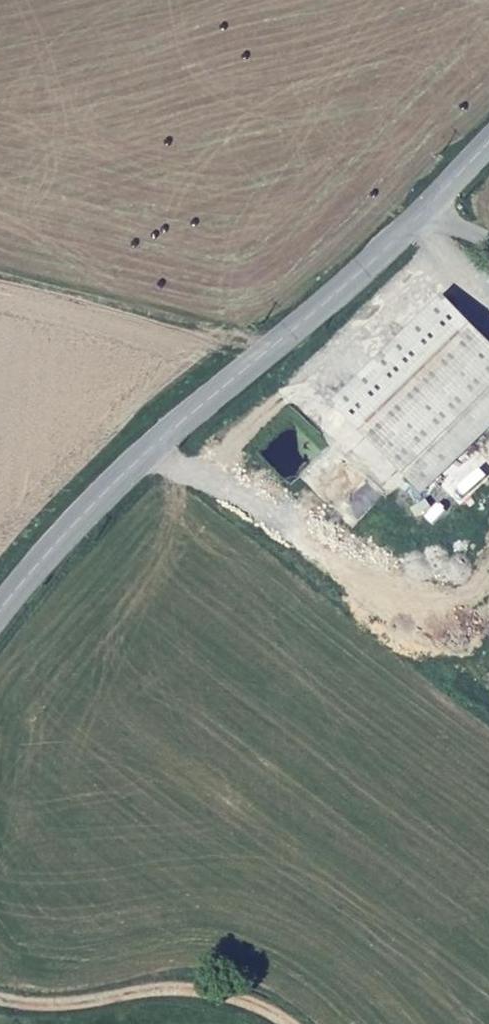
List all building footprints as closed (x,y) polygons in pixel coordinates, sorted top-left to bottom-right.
[(488,429),(488,346),(441,299),(334,410),(420,498),(488,429)]
